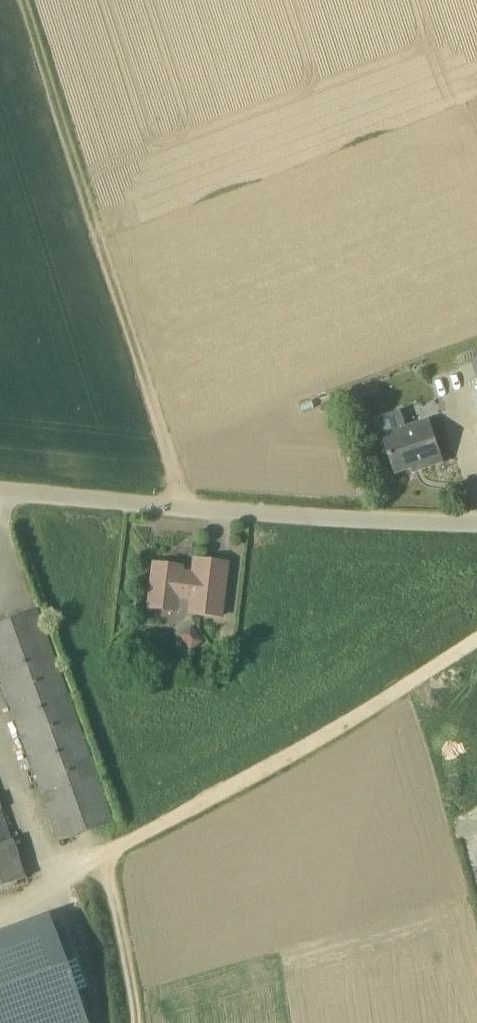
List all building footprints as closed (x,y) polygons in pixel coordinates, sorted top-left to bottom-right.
[(361,401),(345,394),(341,405),(356,412),(361,401)] [(429,421),(408,429),(401,411),(377,419),(383,437),(384,437),(396,474),(423,465),(424,469),(443,463),(429,421)] [(224,585),(226,565),(194,561),(192,575),(180,573),(181,568),(153,565),(149,598),(188,603),(187,613),(220,617),(224,585)] [(0,623),(0,680),(59,842),(112,822),(36,610),(0,623)] [(203,643),(191,626),(178,635),(190,652),(203,643)] [(10,840),(0,812),(0,843),(10,840)] [(0,952),(0,1022),(88,1022),(56,931),(0,952)]
